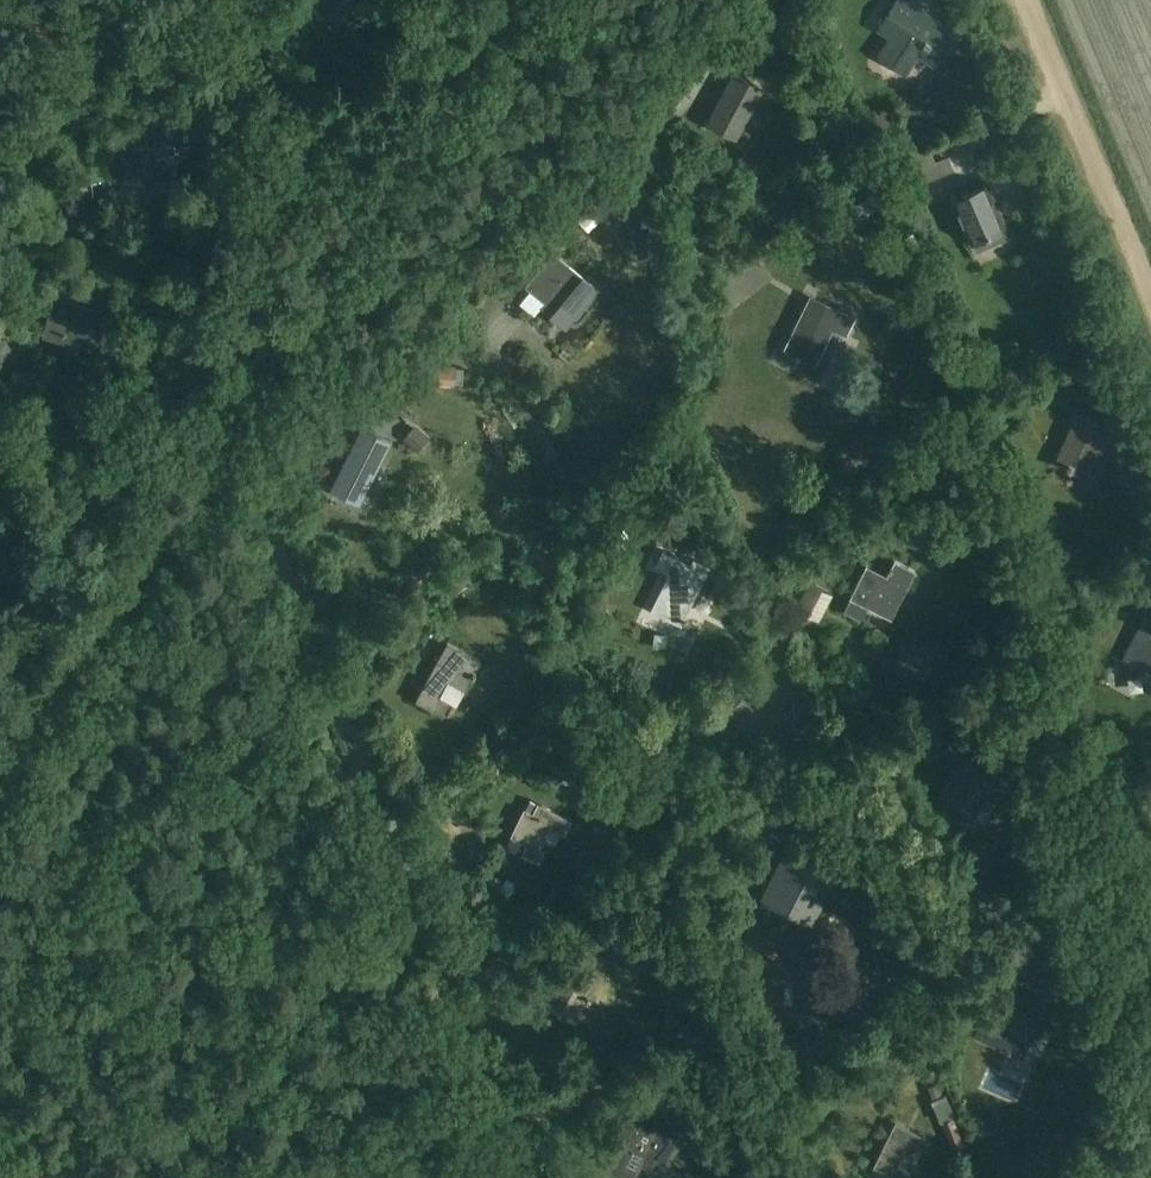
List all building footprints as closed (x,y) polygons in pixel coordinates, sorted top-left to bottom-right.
[(324,17),(346,0),(311,0),(324,17)] [(920,55),(941,69),(959,42),(912,12),(918,3),(913,0),(898,0),(879,29),(891,36),(878,57),(907,75),(920,55)] [(734,72),(707,122),(736,138),(763,88),(734,72)] [(150,152),(150,146),(122,147),(124,183),(175,180),(173,150),(150,152)] [(954,195),(972,240),(1010,225),(992,180),(954,195)] [(867,198),(845,215),(853,226),(875,209),(867,198)] [(551,315),(552,316),(566,299),(580,310),(597,289),(559,257),(559,258),(553,253),(526,286),(532,291),(537,296),(546,303),(542,307),(551,315)] [(113,313),(55,299),(46,336),(103,350),(113,313)] [(804,307),(784,349),(816,365),(833,330),(847,337),(857,317),(828,303),(821,316),(804,307)] [(1116,434),(1077,416),(1058,461),(1067,465),(1066,469),(1085,477),(1099,447),(1109,451),(1116,434)] [(352,449),(331,491),(360,506),(362,501),(372,506),(391,469),(352,449)] [(698,567),(667,551),(658,568),(670,574),(651,609),(681,625),(703,583),(692,578),(698,567)] [(866,566),(850,597),(851,598),(843,612),(861,621),(869,607),(892,619),(916,572),(895,561),(887,576),(866,566)] [(830,615),(838,593),(815,585),(807,607),(830,615)] [(1134,668),(1143,672),(1142,675),(1150,680),(1150,622),(1143,618),(1121,661),(1134,668)] [(479,660),(447,643),(416,700),(448,718),(479,660)] [(940,797),(975,815),(998,771),(977,760),(984,748),(961,737),(953,752),(961,756),(940,797)] [(530,800),(511,837),(527,845),(522,854),(540,863),(546,852),(540,849),(551,829),(564,836),(572,822),(530,800)] [(789,847),(763,899),(799,917),(804,906),(806,907),(812,896),(814,896),(820,884),(822,885),(831,868),(789,847)] [(599,983),(562,962),(552,978),(556,980),(541,1005),(575,1025),(599,983)] [(1017,983),(1038,983),(1038,971),(1018,970),(1017,983)] [(971,1035),(1021,1057),(1032,1034),(1040,1037),(1052,1010),(1042,1006),(1038,1015),(1018,1007),(1015,1013),(1001,1007),(997,1016),(982,1010),(971,1035)] [(598,1166),(620,1177),(631,1177),(646,1151),(672,1164),(684,1141),(653,1125),(650,1130),(625,1116),(598,1166)] [(896,1122),(873,1167),(895,1177),(906,1177),(926,1138),(896,1122)]
